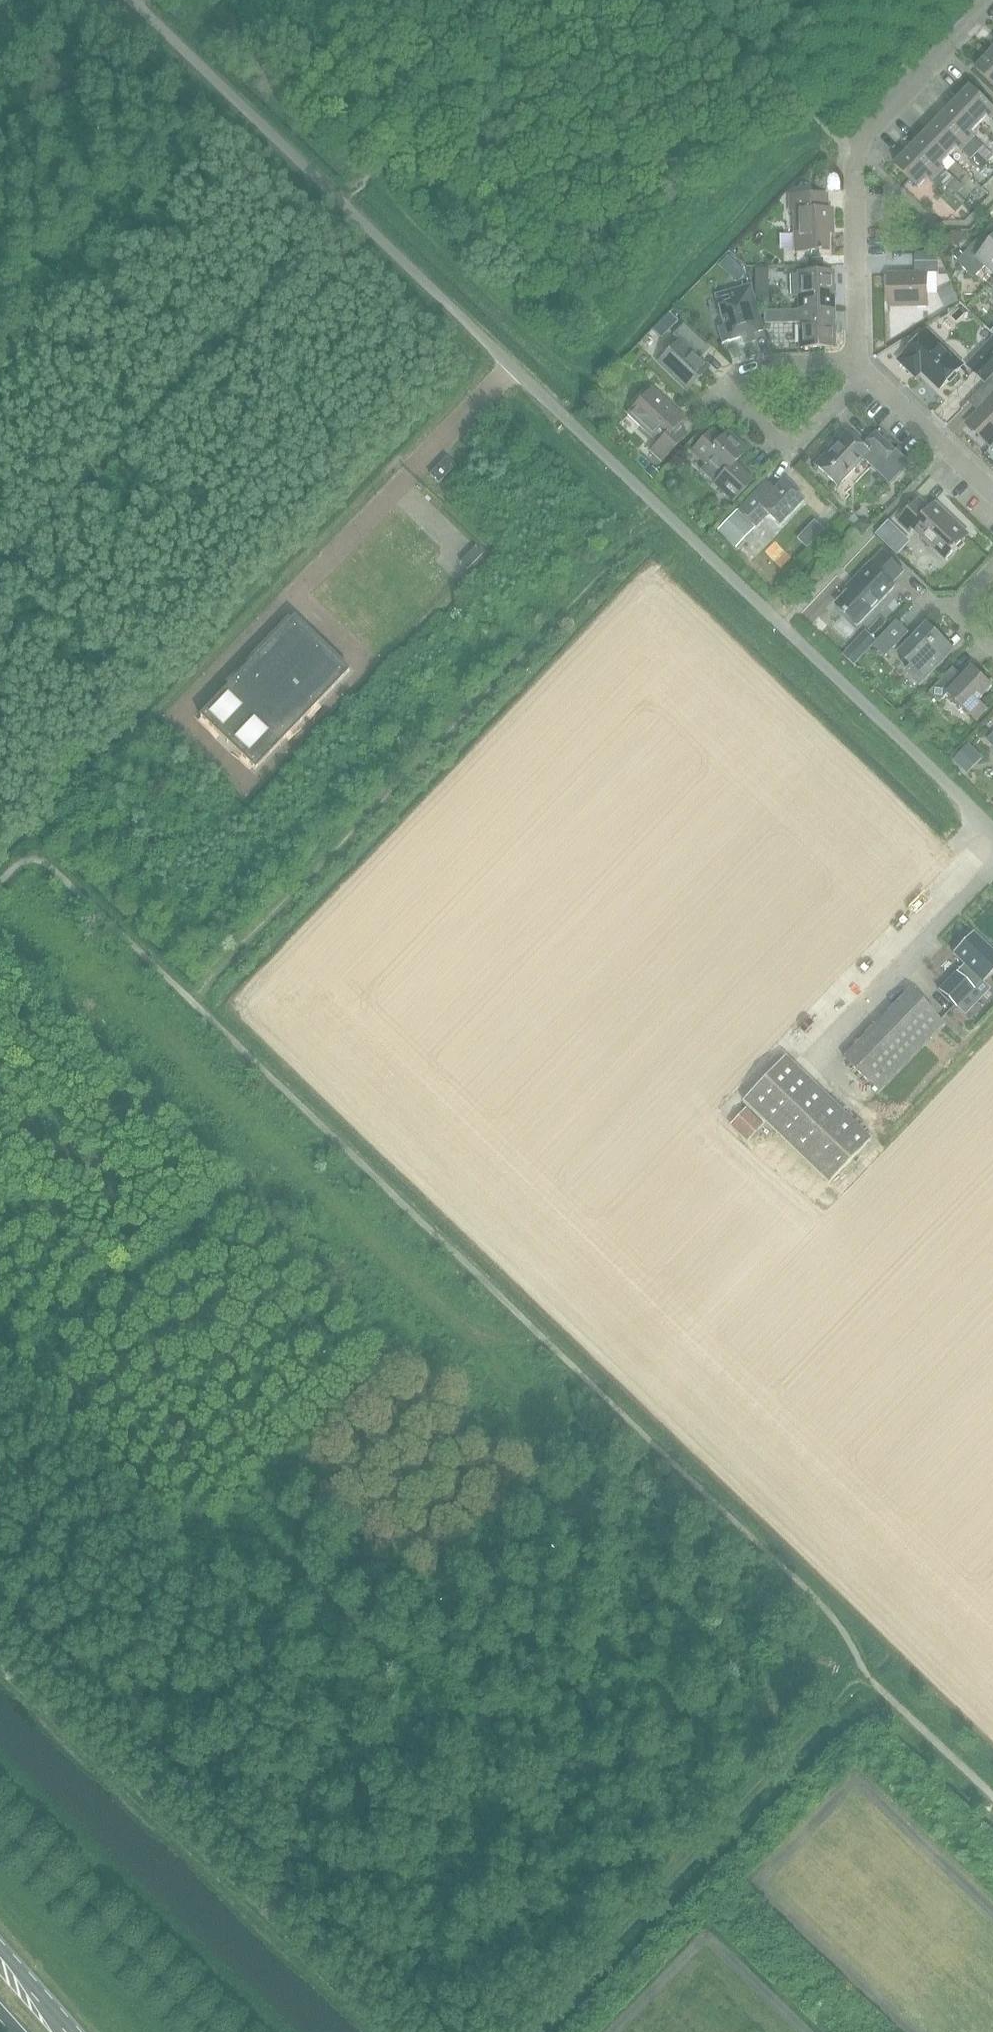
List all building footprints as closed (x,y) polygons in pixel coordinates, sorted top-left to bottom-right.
[(976,69),(992,86),(992,53),(976,69)] [(954,105),(979,126),(987,117),(992,122),(992,109),(971,88),(954,105)] [(954,105),(940,120),(976,154),(983,148),(975,140),(975,139),(970,134),(979,126),(954,105)] [(940,120),(924,136),(949,157),(957,149),(962,153),(970,161),(976,154),(940,120)] [(924,136),(909,152),(946,186),(953,179),(945,171),(945,170),(940,166),(949,157),(924,136)] [(977,155),(982,160),(987,164),(992,158),(992,157),(983,148),(977,155)] [(946,186),(909,152),(896,166),(919,188),(926,180),(931,185),(932,184),(940,192),(946,186)] [(788,197),(789,213),(793,213),(794,253),(827,252),(826,225),(832,224),(831,211),(826,211),(825,196),(788,197)] [(961,232),(949,232),(949,245),(961,245),(961,232)] [(992,273),(992,243),(986,250),(976,242),(958,261),(975,278),(986,266),(992,273)] [(890,274),(890,306),(928,306),(927,273),(939,273),(939,261),(936,261),(936,252),(916,252),(916,262),(916,273),(890,274)] [(739,265),(730,274),(738,282),(747,273),(739,265)] [(769,268),(755,268),(756,282),(769,282),(769,268)] [(798,297),(798,313),(833,312),(833,273),(798,273),(798,275),(790,275),(790,297),(798,297)] [(717,328),(722,344),(740,339),(742,345),(755,341),(747,311),(757,308),(750,285),(727,292),(714,295),(718,306),(724,326),(717,328)] [(953,286),(939,292),(946,307),(960,302),(953,286)] [(798,310),(781,310),(782,324),(798,324),(799,348),(833,348),(833,312),(798,313),(798,310)] [(672,334),(678,340),(656,362),(686,391),(708,368),(699,360),(710,349),(684,324),(672,334)] [(898,360),(908,370),(914,364),(940,389),(963,365),(927,330),(898,360)] [(985,405),(967,424),(990,446),(992,443),(992,337),(966,365),(986,384),(975,395),(985,405)] [(627,414),(658,444),(651,452),(660,461),(678,443),(668,434),(683,419),(651,388),(627,414)] [(692,451),(707,465),(702,472),(732,501),(751,482),(733,464),(745,451),(726,434),(720,440),(710,431),(692,451)] [(844,433),(813,466),(834,486),(860,459),(870,468),(888,485),(907,465),(893,451),(881,463),(868,450),(866,453),(844,433)] [(873,433),(862,444),(868,450),(881,463),(893,451),(873,433)] [(430,475),(439,484),(456,466),(454,465),(447,458),(430,475)] [(653,468),(647,474),(653,480),(659,474),(653,468)] [(738,510),(756,526),(768,514),(779,525),(802,501),(782,482),(767,497),(758,489),(738,510)] [(896,522),(907,533),(911,529),(943,560),(966,536),(933,504),(928,510),(918,500),(896,522)] [(851,511),(846,516),(863,533),(872,523),(867,519),(860,519),(851,511)] [(814,521),(806,529),(815,537),(823,529),(814,521)] [(887,522),(874,535),(886,546),(898,532),(887,522)] [(476,546),(461,562),(468,570),(484,553),(476,546)] [(854,583),(834,604),(856,626),(892,588),(889,585),(900,572),(880,553),(868,566),(867,564),(852,580),(854,583)] [(819,614),(812,621),(822,630),(828,623),(819,614)] [(295,618),(200,717),(253,768),(348,669),(295,618)] [(874,646),(886,657),(909,633),(897,621),(874,646)] [(912,666),(906,672),(920,686),(947,658),(939,649),(946,642),(928,625),(900,654),(912,666)] [(855,642),(843,654),(854,664),(866,652),(855,642)] [(930,693),(941,703),(950,694),(978,721),(987,710),(978,702),(992,686),(973,668),(958,683),(949,674),(930,693)] [(965,749),(954,760),(966,772),(968,774),(983,758),(969,745),(965,749)] [(938,990),(955,1006),(970,990),(972,988),(979,981),(982,983),(992,972),(992,951),(971,931),(951,952),(950,953),(963,965),(955,972),(955,973),(938,990)] [(943,1022),(933,1013),(934,1012),(910,988),(843,1057),(867,1081),(868,1080),(878,1090),(943,1022)] [(742,1098),(827,1182),(869,1139),(784,1055),(742,1098)] [(730,1124),(748,1141),(764,1124),(746,1107),(730,1124)]
